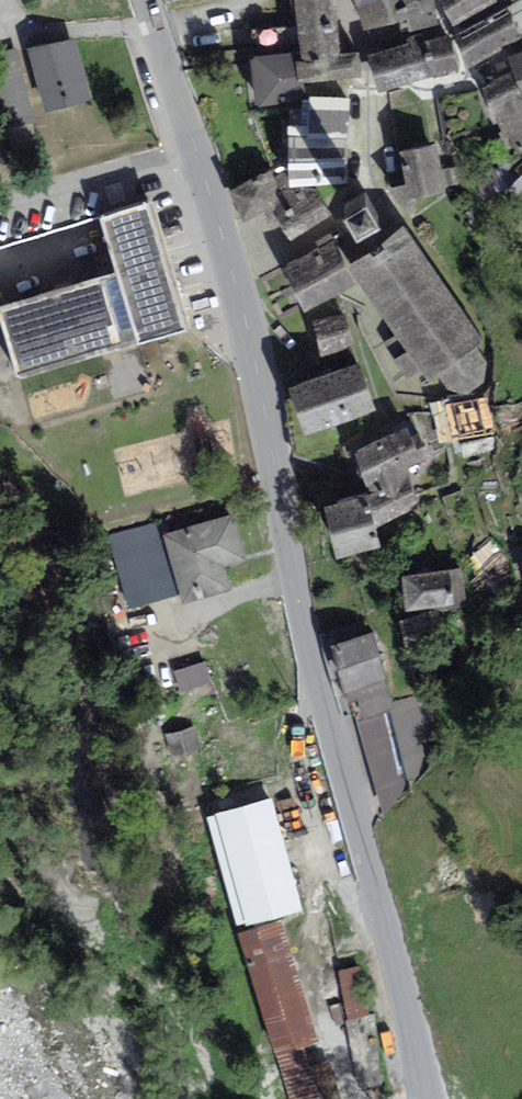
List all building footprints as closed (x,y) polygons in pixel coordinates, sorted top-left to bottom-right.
[(256,28),(259,52),(253,53),(259,96),(305,90),(302,74),(357,66),(355,48),(337,50),(333,0),(299,0),(300,23),(291,23),(256,28)] [(362,25),(407,13),(410,26),(441,20),(433,0),(355,0),(362,25)] [(454,20),(491,0),(443,0),(454,20)] [(505,8),(454,34),(469,62),(520,36),(505,8)] [(446,30),(368,51),(378,88),(456,68),(446,30)] [(74,35),(30,47),(46,108),(90,96),(74,35)] [(508,56),(518,79),(482,94),(518,153),(521,151),(521,50),(508,56)] [(342,133),(346,95),(313,91),(310,132),(292,132),(292,176),(346,176),(342,133)] [(442,184),(434,141),(404,147),(409,177),(391,184),(404,201),(414,196),(411,189),(442,184)] [(269,170),(233,185),(245,211),(265,202),(271,217),(282,213),(292,232),(328,211),(316,189),(291,184),(286,172),(273,178),(269,170)] [(367,194),(349,204),(359,222),(377,211),(367,194)] [(146,196),(99,209),(106,234),(114,264),(0,295),(0,305),(19,372),(182,327),(146,196)] [(483,334),(402,219),(347,257),(408,343),(391,355),(405,375),(419,366),(426,375),(436,368),(448,386),(469,388),(484,378),(488,356),(476,339),(483,334)] [(333,243),(289,264),(307,301),(351,280),(333,243)] [(342,314),(316,321),(324,351),(350,345),(342,314)] [(357,361),(293,380),(305,423),(370,404),(357,361)] [(483,394),(448,400),(455,438),(461,437),(464,453),(493,448),(483,394)] [(365,491),(330,499),(341,546),(377,537),(373,517),(414,497),(400,461),(417,453),(405,428),(357,451),(373,487),(365,491)] [(167,533),(184,595),(227,583),(221,560),(241,555),(230,516),(167,533)] [(448,566),(403,570),(406,604),(451,600),(448,566)] [(374,634),(337,642),(348,691),(360,688),(366,711),(390,705),(374,634)] [(224,812),(251,917),(298,905),(270,799),(224,812)] [(316,1037),(279,921),(240,934),(278,1050),(316,1037)]
